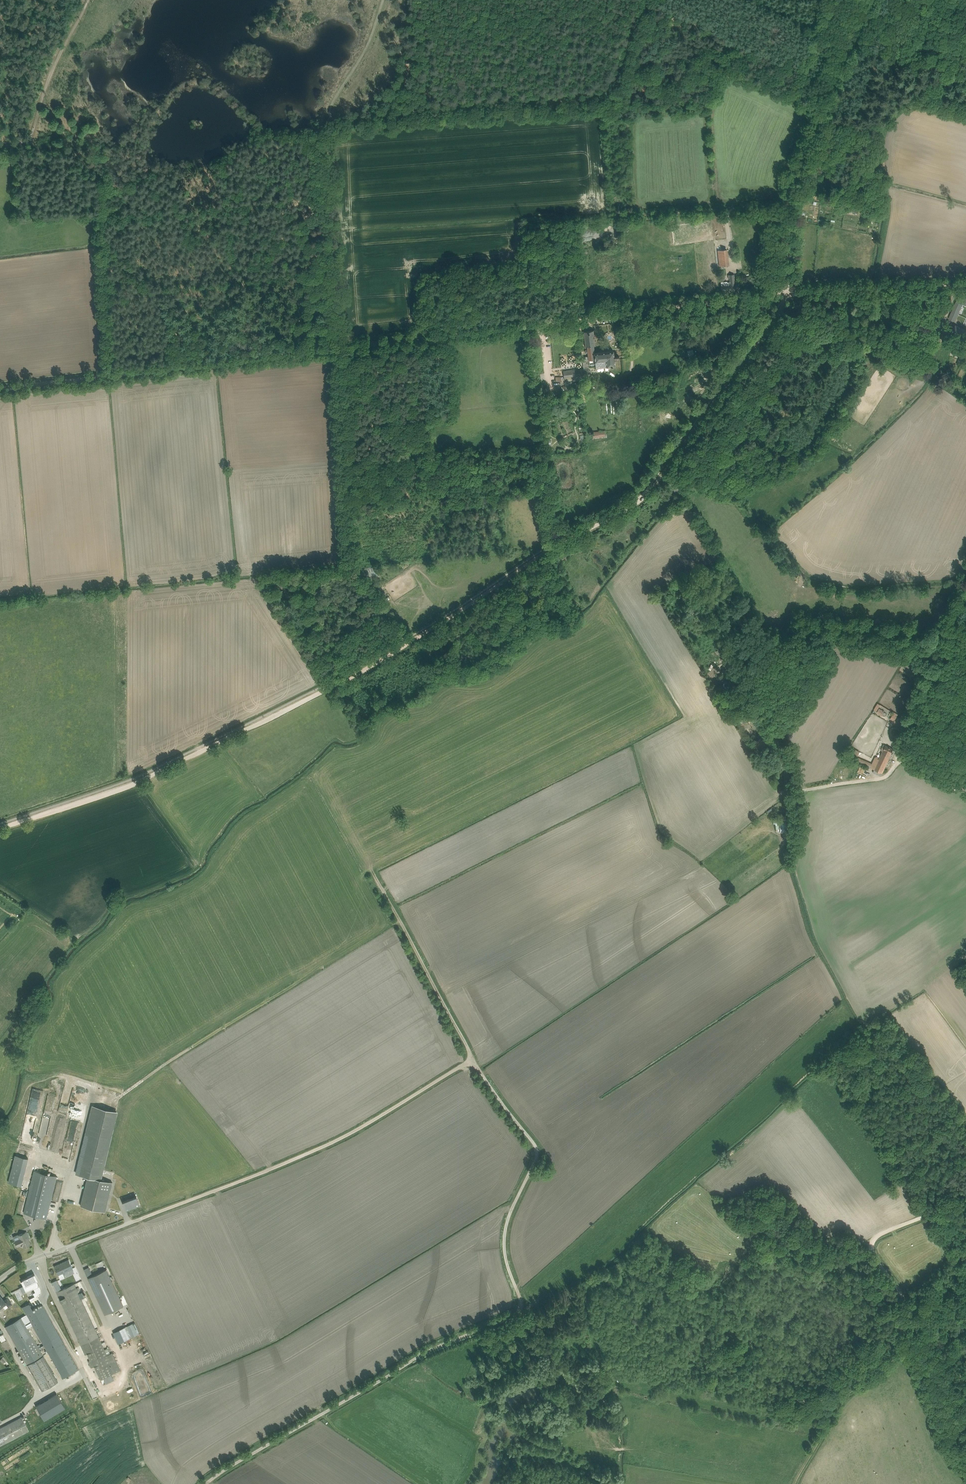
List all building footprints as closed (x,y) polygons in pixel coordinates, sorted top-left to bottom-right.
[(729,265),(727,249),(718,250),(720,266),(729,265)] [(721,282),(721,285),(722,290),(731,289),(731,290),(735,290),(736,289),(736,285),(735,285),(734,275),(729,275),(728,275),(729,279),(730,278),(730,282),(727,283),(727,282),(721,282)] [(960,296),(958,302),(961,303),(961,304),(965,306),(965,298),(960,296)] [(955,302),(949,319),(955,321),(958,314),(962,315),(964,310),(960,308),(962,305),(955,302)] [(965,342),(965,339),(965,331),(955,325),(950,335),(965,342)] [(615,366),(614,360),(619,359),(619,356),(614,357),(613,351),(594,353),(593,345),(595,345),(594,338),(595,338),(595,337),(595,334),(594,334),(593,331),(594,330),(593,331),(584,332),(583,331),(584,332),(584,335),(583,335),(583,336),(583,339),(584,339),(585,339),(585,342),(584,342),(584,343),(585,343),(585,346),(585,347),(586,346),(587,346),(587,350),(585,350),(585,351),(585,352),(586,353),(588,353),(588,359),(583,360),(584,367),(596,366),(596,368),(611,366),(611,367),(613,367),(613,366),(615,366)] [(941,340),(951,342),(952,336),(949,336),(950,332),(948,332),(948,331),(942,330),(941,340)] [(564,377),(588,374),(587,368),(563,371),(564,377)] [(579,381),(580,387),(575,387),(575,394),(587,392),(586,381),(579,381)] [(361,570),(360,571),(364,578),(377,574),(374,567),(371,568),(370,566),(366,567),(366,568),(361,570)] [(289,591),(286,583),(280,585),(283,594),(289,591)] [(427,677),(421,680),(426,688),(431,684),(427,677)] [(727,697),(730,704),(736,701),(734,695),(727,697)] [(901,728),(906,731),(909,725),(904,722),(901,728)] [(856,761),(882,773),(891,753),(893,749),(884,744),(881,750),(882,751),(879,758),(876,756),(876,757),(875,757),(872,763),(858,757),(856,761)] [(849,753),(856,757),(859,751),(852,747),(849,753)] [(41,1127),(49,1129),(54,1096),(47,1095),(41,1127)] [(118,1111),(92,1104),(76,1173),(87,1175),(81,1205),(106,1211),(113,1182),(102,1179),(118,1111)] [(29,1158),(15,1155),(9,1182),(22,1185),(29,1158)] [(47,1218),(57,1175),(34,1170),(23,1212),(47,1218)] [(123,1201),(126,1209),(140,1204),(137,1196),(123,1201)] [(24,1247),(31,1244),(29,1238),(30,1238),(27,1231),(19,1234),(18,1233),(13,1235),(18,1246),(21,1244),(23,1245),(24,1247)] [(55,1265),(60,1277),(62,1278),(64,1276),(65,1274),(64,1272),(73,1268),(69,1259),(55,1265)] [(105,1313),(123,1305),(107,1268),(88,1277),(105,1313)] [(28,1277),(21,1281),(26,1291),(33,1287),(34,1288),(39,1286),(32,1272),(27,1275),(28,1277)] [(81,1291),(77,1282),(57,1291),(85,1354),(87,1353),(90,1359),(88,1360),(91,1367),(95,1365),(101,1378),(121,1369),(113,1352),(110,1353),(108,1347),(105,1349),(79,1292),(81,1291)] [(5,1303),(8,1307),(12,1303),(7,1297),(3,1300),(0,1295),(0,1307),(5,1303)] [(26,1314),(33,1310),(28,1302),(21,1306),(26,1314)] [(33,1310),(26,1314),(32,1324),(43,1344),(44,1346),(63,1378),(79,1368),(42,1304),(33,1310)] [(32,1324),(26,1314),(5,1327),(41,1390),(58,1381),(39,1349),(44,1346),(43,1344),(38,1347),(27,1327),(32,1324)] [(129,1337),(139,1332),(134,1321),(124,1325),(129,1337)] [(41,1419),(62,1408),(55,1393),(33,1404),(41,1419)] [(602,1405),(596,1405),(596,1415),(605,1416),(605,1408),(602,1405)] [(0,1427),(0,1445),(29,1430),(21,1416),(0,1427)]
